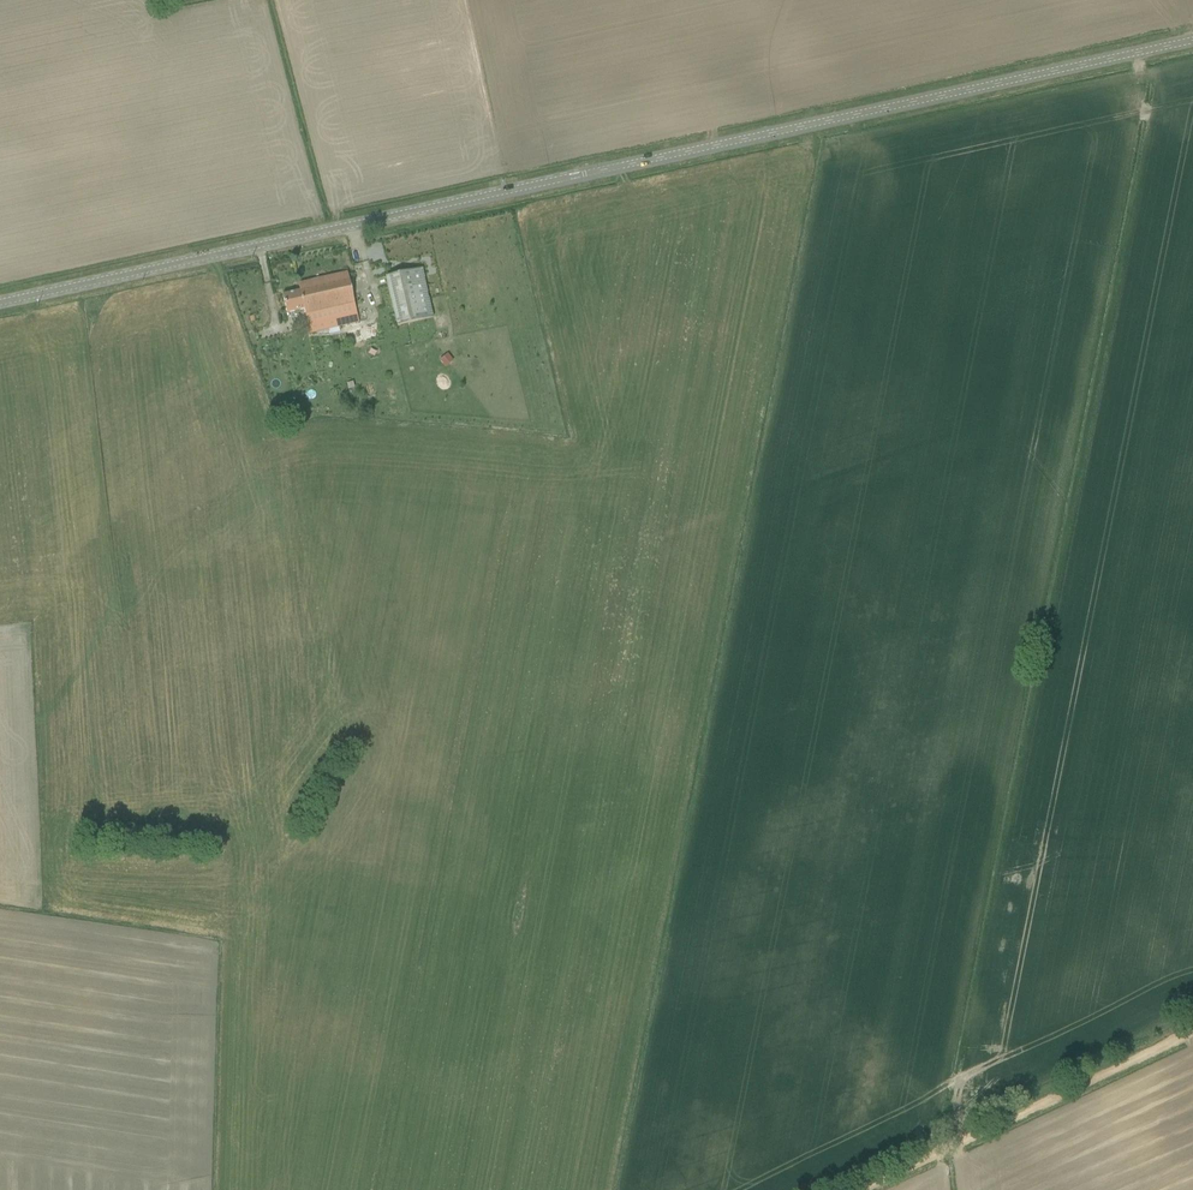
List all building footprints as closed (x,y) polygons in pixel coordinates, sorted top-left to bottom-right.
[(386,276),(388,288),(397,325),(432,317),(421,268),(386,276)] [(300,291),(282,295),(284,302),(285,307),(286,313),(303,309),(309,334),(316,333),(316,335),(328,333),(328,335),(340,332),(339,327),(359,322),(355,307),(355,305),(352,294),(350,285),(347,273),(298,284),(300,291)] [(345,333),(338,335),(340,342),(347,340),(345,333)]
